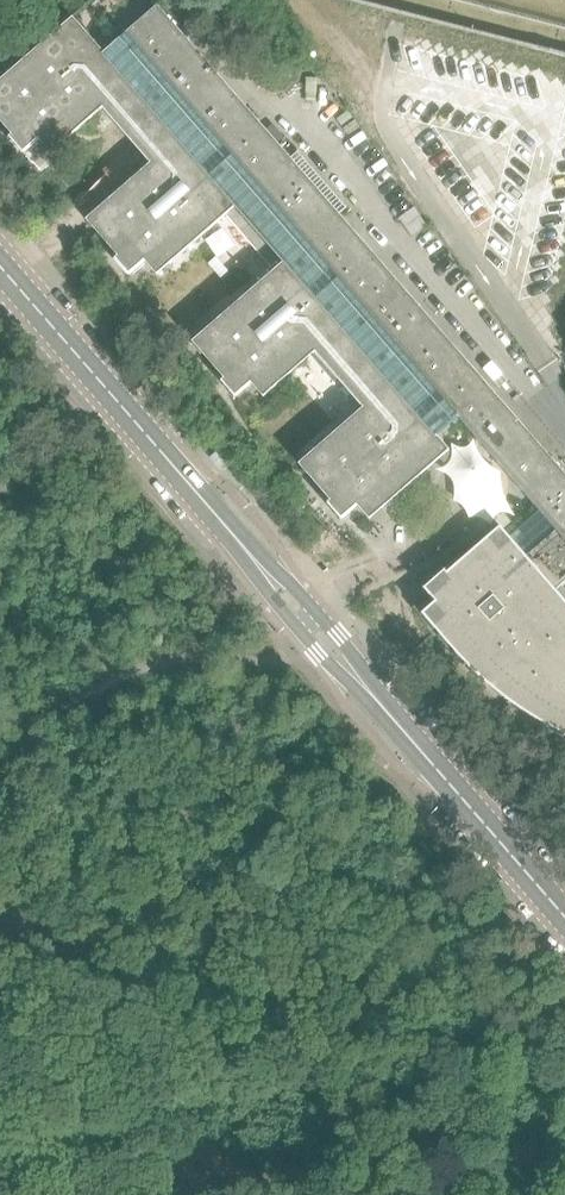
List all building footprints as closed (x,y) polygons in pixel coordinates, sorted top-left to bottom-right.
[(315,353),(364,408),(299,464),(331,501),(328,503),(342,519),(357,505),(370,519),(440,458),(443,461),(452,454),(428,425),(449,407),(539,511),(518,529),(506,516),(497,524),(500,527),(447,573),(445,570),(425,588),(436,601),(422,613),(437,630),(466,663),(485,681),(505,698),(527,713),(549,727),(564,735),(564,474),(340,215),(347,209),(347,210),(348,209),(298,151),(297,152),(298,153),(291,159),(158,7),(105,53),(74,18),(0,81),(0,120),(12,134),(10,137),(23,153),(39,139),(51,153),(103,108),(151,164),(87,220),(119,257),(116,259),(129,275),(145,261),(157,275),(171,264),(227,215),(275,271),(193,342),(225,379),(222,381),(236,397),(251,383),(264,397),(315,353)]
